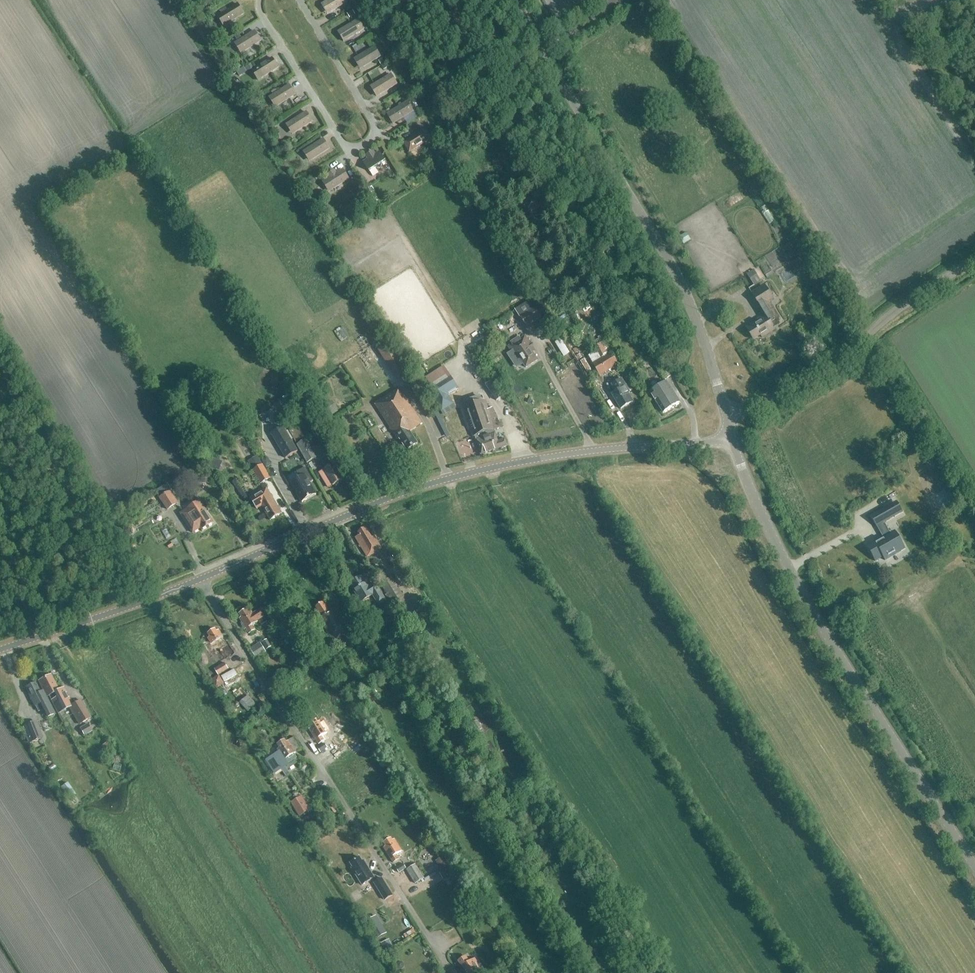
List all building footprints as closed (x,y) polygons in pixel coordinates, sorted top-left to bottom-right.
[(325,3),(331,12),(348,2),(347,0),(330,0),(325,3)] [(221,15),(227,24),(244,13),(238,5),(221,15)] [(359,20),(342,30),(347,39),(364,29),(359,20)] [(244,51),(261,40),(255,32),(238,42),(244,51)] [(381,57),(375,48),(358,58),(364,67),(381,57)] [(278,67),(273,59),(256,69),(261,78),(278,67)] [(375,85),(380,94),(397,84),(392,75),(375,85)] [(278,105),(295,94),(290,86),(273,96),(278,105)] [(391,113),(396,122),(414,112),(408,102),(391,113)] [(312,121),(307,113),(290,123),(295,132),(312,121)] [(430,140),(425,130),(407,141),(413,150),(430,140)] [(330,148),(324,140),(307,151),(313,159),(330,148)] [(382,164),(386,162),(380,152),(364,163),(369,172),(376,168),(381,169),(382,164)] [(327,175),(330,179),(326,181),(332,190),(349,179),(343,170),(337,174),(335,170),(327,175)] [(806,258),(805,259),(808,265),(810,264),(816,260),(813,254),(806,258)] [(803,256),(790,261),(794,271),(807,266),(803,256)] [(757,322),(747,329),(754,340),(761,336),(762,338),(775,331),(773,328),(770,323),(780,317),(771,304),(775,301),(765,285),(752,293),(757,301),(765,315),(756,321),(757,322)] [(527,326),(541,317),(535,308),(539,305),(534,298),(515,310),(520,317),(521,317),(527,326)] [(511,352),(508,354),(514,364),(520,359),(526,368),(537,360),(532,353),(535,351),(533,348),(525,336),(520,339),(519,337),(513,341),(514,343),(508,347),(511,352)] [(798,339),(794,342),(801,354),(806,351),(798,339)] [(594,347),(601,358),(610,352),(604,341),(594,347)] [(382,349),(400,377),(410,370),(393,342),(382,349)] [(600,376),(618,365),(611,353),(593,364),(600,376)] [(671,376),(663,362),(656,366),(665,380),(671,376)] [(441,368),(426,378),(432,387),(429,389),(443,410),(453,403),(448,395),(458,388),(449,375),(447,377),(441,368)] [(629,392),(622,379),(612,385),(616,392),(612,394),(620,409),(632,402),(627,393),(629,392)] [(662,413),(679,403),(667,382),(649,393),(662,413)] [(390,427),(393,433),(398,440),(399,439),(407,451),(418,444),(410,432),(422,424),(399,388),(375,404),(390,427)] [(496,401),(502,397),(497,390),(491,393),(496,401)] [(292,417),(304,410),(297,399),(285,406),(292,417)] [(467,407),(464,408),(474,436),(478,446),(481,455),(483,454),(501,448),(507,446),(505,440),(501,441),(498,442),(495,435),(494,432),(493,430),(500,427),(497,418),(492,408),(489,410),(487,405),(486,401),(485,401),(482,402),(474,405),(467,407)] [(332,402),(320,410),(325,419),(337,411),(332,402)] [(299,426),(290,431),(307,463),(316,458),(299,426)] [(285,459),(297,452),(283,428),(271,435),(285,459)] [(333,485),(342,480),(338,473),(339,473),(333,464),(332,465),(329,459),(322,463),(325,469),(324,470),(333,485)] [(261,484),(271,478),(263,465),(253,470),(261,484)] [(300,478),(291,483),(302,502),(316,495),(310,483),(313,481),(306,468),(297,473),(300,478)] [(167,510),(178,503),(170,492),(172,490),(168,484),(156,491),(167,510)] [(270,521),(282,514),(267,489),(251,498),(257,509),(262,506),(270,521)] [(949,492),(942,496),(948,509),(956,504),(949,492)] [(188,520),(185,521),(193,533),(200,528),(201,530),(213,523),(204,509),(199,502),(183,512),(188,520)] [(884,508),(871,516),(877,527),(877,526),(883,523),(890,519),(884,508)] [(875,546),(867,551),(873,562),(881,557),(883,561),(900,552),(890,534),(889,534),(883,523),(877,526),(884,537),(873,543),(875,546)] [(368,557),(381,549),(374,537),(372,538),(366,528),(358,533),(360,535),(356,538),(368,557)] [(181,532),(175,534),(178,541),(183,538),(181,532)] [(379,605),(386,601),(375,584),(369,588),(362,577),(350,584),(361,602),(373,595),(379,605)] [(404,597),(392,577),(381,584),(393,604),(404,597)] [(320,618),(333,640),(343,634),(349,642),(355,638),(337,607),(330,612),(324,602),(316,606),(322,617),(320,618)] [(241,617),(239,619),(249,634),(255,630),(252,626),(258,622),(267,616),(262,607),(252,614),(250,610),(248,612),(247,609),(239,614),(241,617)] [(211,643),(206,646),(216,662),(232,652),(226,642),(218,630),(216,631),(215,629),(207,633),(210,637),(208,638),(211,643)] [(256,658),(266,652),(260,643),(251,649),(256,658)] [(334,656),(326,661),(330,666),(337,661),(334,656)] [(224,663),(214,669),(218,675),(227,670),(224,663)] [(297,663),(292,669),(297,674),(302,668),(297,663)] [(377,677),(373,669),(364,674),(368,682),(377,677)] [(51,675),(39,681),(47,696),(49,695),(59,713),(73,706),(69,699),(63,688),(58,690),(51,675)] [(218,675),(211,680),(216,688),(223,684),(218,675)] [(48,716),(54,713),(43,691),(40,692),(35,683),(25,688),(34,706),(41,702),(48,716)] [(81,702),(70,708),(79,726),(90,720),(81,702)] [(311,728),(309,729),(318,744),(324,741),(321,736),(327,733),(320,721),(318,722),(316,720),(309,724),(311,728)] [(43,738),(36,721),(23,726),(29,743),(43,738)] [(296,753),(288,741),(286,742),(285,740),(277,744),(279,748),(277,749),(279,752),(270,758),(273,764),(270,765),(275,773),(281,769),(285,776),(290,774),(285,766),(288,765),(287,764),(297,758),(294,754),(296,753)] [(325,744),(317,748),(324,759),(334,753),(333,750),(329,752),(325,744)] [(83,788),(87,784),(81,778),(77,782),(83,788)] [(68,783),(61,787),(69,799),(75,794),(68,783)] [(309,811),(301,797),(292,802),(300,816),(309,811)] [(396,855),(402,851),(394,839),(392,841),(391,838),(383,843),(386,846),(384,848),(393,863),(399,859),(396,855)] [(437,861),(441,869),(449,865),(444,857),(437,861)] [(362,885),(374,878),(364,861),(362,862),(360,858),(350,863),(353,868),(352,868),(362,885)] [(424,878),(416,865),(407,870),(415,883),(424,878)] [(450,867),(440,873),(443,878),(453,873),(450,867)] [(392,896),(382,879),(374,883),(385,900),(392,896)] [(463,923),(458,926),(462,936),(467,934),(463,923)] [(408,928),(410,932),(419,928),(417,924),(408,928)] [(393,934),(386,938),(391,947),(397,943),(393,934)] [(466,957),(458,961),(460,965),(458,966),(462,972),(484,972),(475,959),(469,962),(466,957)]
